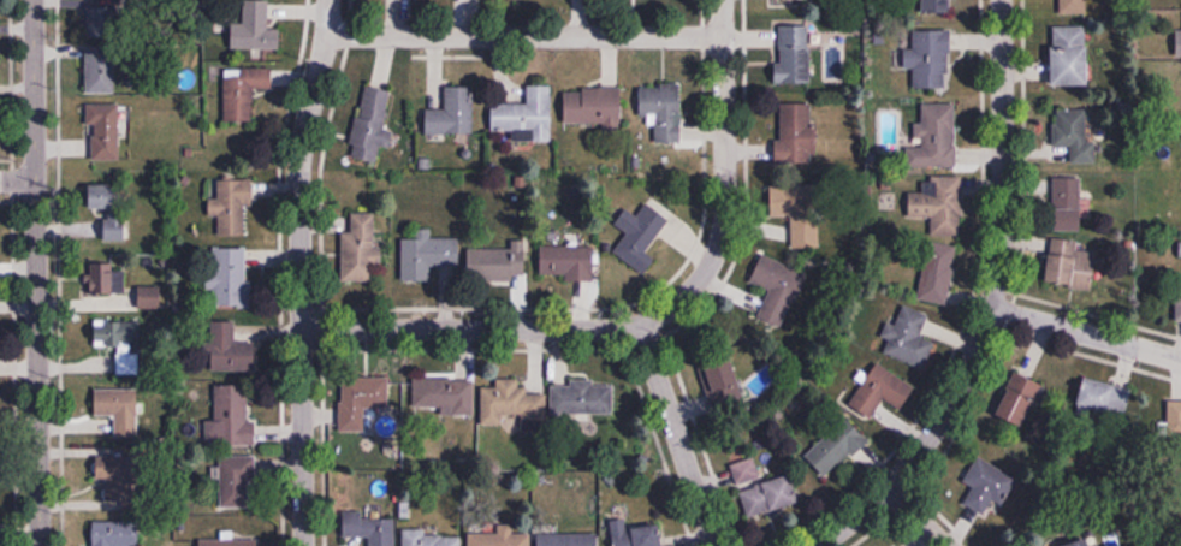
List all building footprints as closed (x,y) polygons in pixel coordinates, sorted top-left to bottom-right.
[(923,15),(950,15),(950,0),(923,0),(923,15)] [(1053,16),(1086,16),(1086,0),(1053,0),(1053,16)] [(268,1),(245,1),(245,24),(232,24),(232,50),(281,50),(281,29),(268,29),(268,1)] [(87,39),(117,39),(117,3),(87,3),(87,39)] [(812,26),(777,25),(777,84),(811,85),(812,26)] [(1089,85),(1089,28),(1053,28),(1053,85),(1089,85)] [(904,72),(912,72),(912,88),(951,88),(951,32),(913,32),(913,49),(904,49),(904,72)] [(87,93),(115,93),(115,47),(87,47),(87,93)] [(253,122),(253,90),(272,90),(272,69),(224,69),(224,122),(253,122)] [(551,142),(552,85),(528,85),(528,104),(493,104),(493,131),(513,131),(513,142),(551,142)] [(641,117),(648,117),(648,125),(655,125),(656,143),(683,142),(682,85),(640,86),(641,117)] [(365,87),(352,144),(378,150),(391,93),(365,87)] [(446,110),(426,110),(426,135),(474,135),(474,87),(446,87),(446,110)] [(605,124),(605,132),(622,132),(622,89),(565,89),(565,124),(605,124)] [(814,164),(814,103),(781,104),(781,140),(776,140),(776,164),(814,164)] [(956,167),(957,104),(923,103),(922,123),(912,123),(912,167),(956,167)] [(91,160),(120,160),(120,105),(91,105),(91,160)] [(1071,164),(1096,164),(1096,110),(1052,110),(1052,147),(1071,147),(1071,164)] [(962,177),(922,177),(922,192),(910,192),(910,218),(932,218),(932,235),(962,235),(962,177)] [(253,203),(253,178),(218,178),(218,199),(209,199),(210,217),(219,217),(219,237),(247,236),(247,203),(253,203)] [(1082,178),(1052,178),(1052,231),(1082,231),(1082,178)] [(90,209),(104,209),(104,241),(126,240),(126,184),(90,185),(90,209)] [(615,251),(645,275),(657,260),(647,252),(662,234),(682,249),(692,235),(649,201),(638,216),(627,208),(615,224),(628,234),(615,251)] [(792,248),(820,248),(820,216),(806,216),(806,208),(792,208),(792,248)] [(342,232),(341,281),(382,282),(382,248),(374,248),(375,215),(352,215),(351,232),(342,232)] [(402,239),(401,282),(430,282),(430,266),(460,267),(460,238),(430,238),(431,230),(415,229),(414,239),(402,239)] [(1048,285),(1091,287),(1092,268),(1078,268),(1080,240),(1051,238),(1048,285)] [(512,248),(469,248),(469,280),(525,280),(525,240),(512,240),(512,248)] [(919,299),(949,304),(957,249),(927,245),(919,299)] [(594,246),(541,246),(541,279),(594,279),(594,246)] [(249,248),(208,249),(208,307),(249,307),(249,248)] [(803,272),(761,257),(751,283),(768,290),(758,318),(783,327),(803,272)] [(91,293),(125,293),(125,263),(91,263),(91,293)] [(884,353),(924,369),(934,342),(920,337),(928,315),(903,304),(896,322),(889,319),(882,337),(890,340),(884,353)] [(95,319),(95,343),(115,343),(115,368),(139,368),(139,319),(95,319)] [(258,371),(259,342),(235,342),(236,321),(212,321),(212,343),(201,343),(200,370),(258,371)] [(732,357),(704,365),(717,410),(745,402),(732,357)] [(851,405),(872,418),(885,398),(901,408),(915,386),(877,362),(851,405)] [(998,416),(1027,426),(1042,383),(1014,372),(998,416)] [(340,378),(340,408),(388,408),(388,378),(340,378)] [(1124,416),(1131,391),(1085,378),(1078,403),(1124,416)] [(473,379),(414,379),(414,414),(473,414),(473,379)] [(519,379),(496,379),(496,387),(482,387),(482,425),(502,425),(503,417),(547,417),(547,392),(519,392),(519,379)] [(613,414),(613,383),(551,383),(551,414),(613,414)] [(256,446),(256,422),(252,422),(252,384),(215,384),(215,419),(206,419),(206,446),(256,446)] [(95,389),(95,417),(115,417),(115,441),(146,441),(145,388),(95,389)] [(1168,402),(1168,424),(1160,424),(1160,437),(1180,437),(1180,402),(1168,402)] [(867,438),(845,416),(805,456),(827,478),(867,438)] [(964,503),(991,518),(1015,476),(978,455),(963,481),(973,487),(964,503)] [(253,456),(221,456),(221,508),(253,508),(253,456)] [(758,481),(756,459),(733,460),(734,483),(758,481)] [(748,517),(799,503),(792,476),(740,489),(748,517)] [(370,545),(395,545),(395,517),(344,517),(344,538),(370,538),(370,545)] [(627,527),(626,518),(611,520),(614,545),(664,545),(661,524),(627,527)] [(140,521),(93,521),(93,545),(140,545),(140,521)] [(404,529),(404,545),(461,545),(461,535),(427,535),(427,529),(404,529)] [(531,532),(469,532),(469,545),(531,545),(531,532)] [(538,534),(538,545),(598,545),(598,532),(538,534)]
